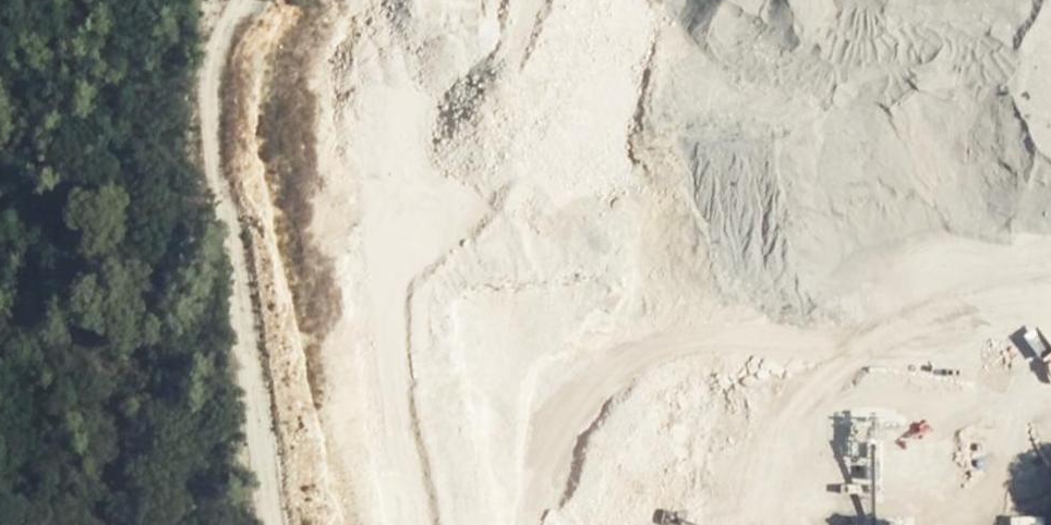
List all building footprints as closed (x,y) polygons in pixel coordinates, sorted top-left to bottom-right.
[(1010,524),(1041,524),(1040,516),(1010,517),(1010,524)]
